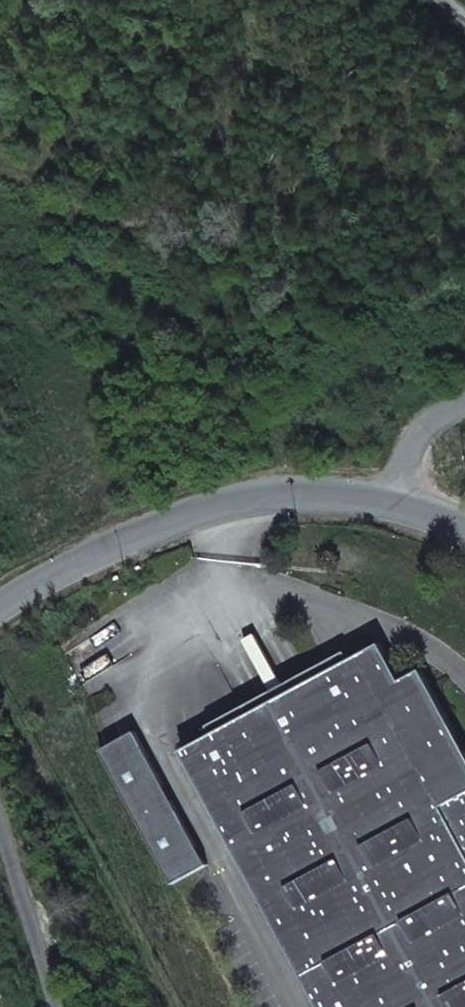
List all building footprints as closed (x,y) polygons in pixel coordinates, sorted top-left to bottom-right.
[(422,669),(399,680),(381,643),(180,750),(319,1006),(464,1006),(464,749),(422,669)] [(206,865),(133,730),(115,740),(97,750),(170,884),(206,865)]
